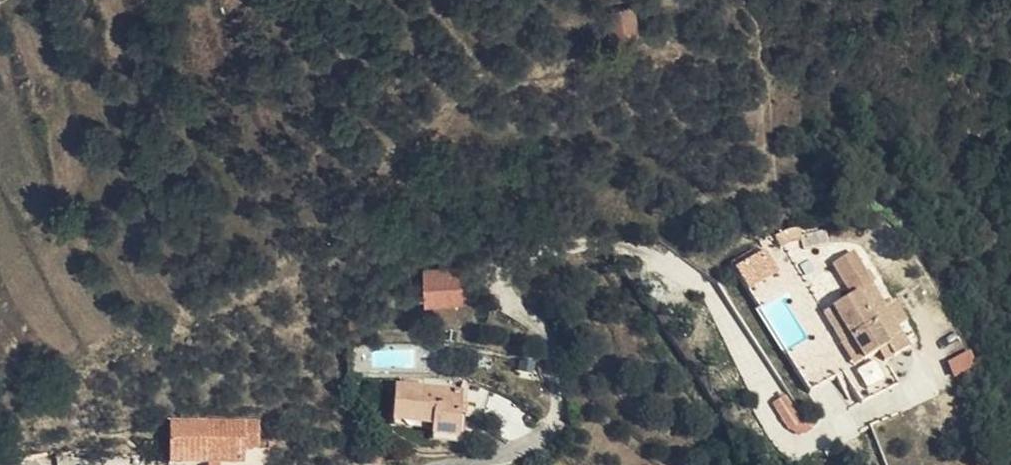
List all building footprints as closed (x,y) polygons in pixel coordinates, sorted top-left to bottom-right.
[(616,35),(639,30),(634,7),(611,11),(616,35)] [(800,241),(798,236),(797,229),(785,232),(774,238),(781,250),(793,242),(800,241)] [(824,230),(798,236),(800,241),(802,250),(827,244),(824,230)] [(766,249),(736,262),(747,286),(777,273),(766,249)] [(909,347),(898,329),(891,318),(900,312),(894,302),(885,307),(852,255),(834,266),(853,296),(823,314),(842,345),(851,341),(863,361),(877,352),(888,346),(894,356),(909,347)] [(427,303),(468,301),(466,268),(425,271),(427,303)] [(891,318),(898,329),(906,322),(900,312),(891,318)] [(851,341),(842,345),(855,366),(863,361),(851,341)] [(884,364),(894,356),(888,346),(877,352),(884,364)] [(973,373),(976,371),(968,356),(947,366),(956,381),(973,373)] [(973,373),(956,381),(961,390),(977,381),(973,373)] [(459,416),(460,405),(461,393),(397,387),(395,422),(434,426),(434,437),(457,438),(459,416)] [(802,423),(786,398),(772,406),(788,431),(792,428),(798,437),(812,431),(806,421),(802,423)] [(468,407),(460,405),(459,416),(468,417),(468,407)] [(269,450),(258,450),(258,424),(171,423),(170,464),(269,464),(269,450)]
